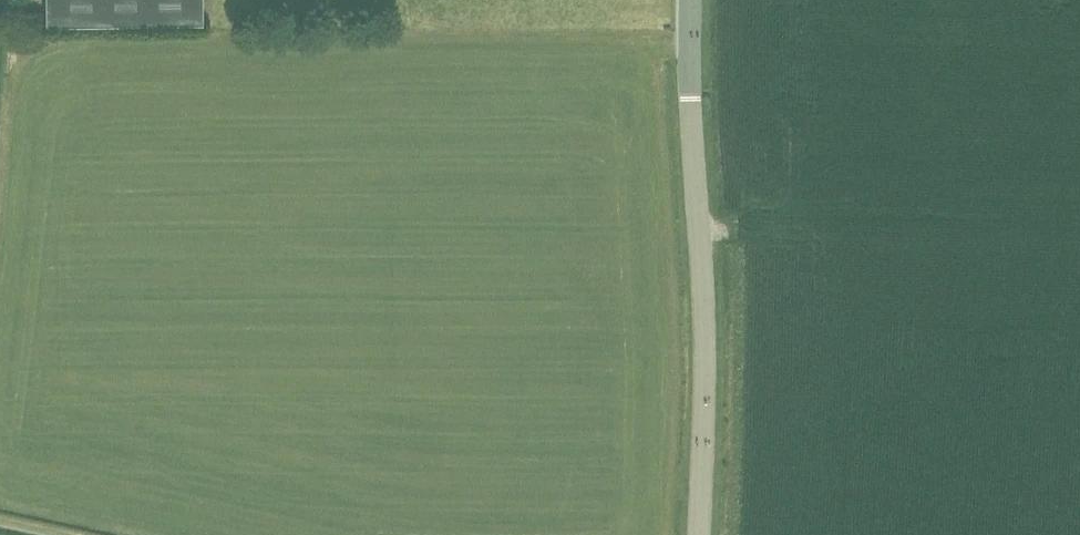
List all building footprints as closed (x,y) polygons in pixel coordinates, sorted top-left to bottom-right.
[(50,21),(205,19),(205,0),(50,0),(50,21)]
